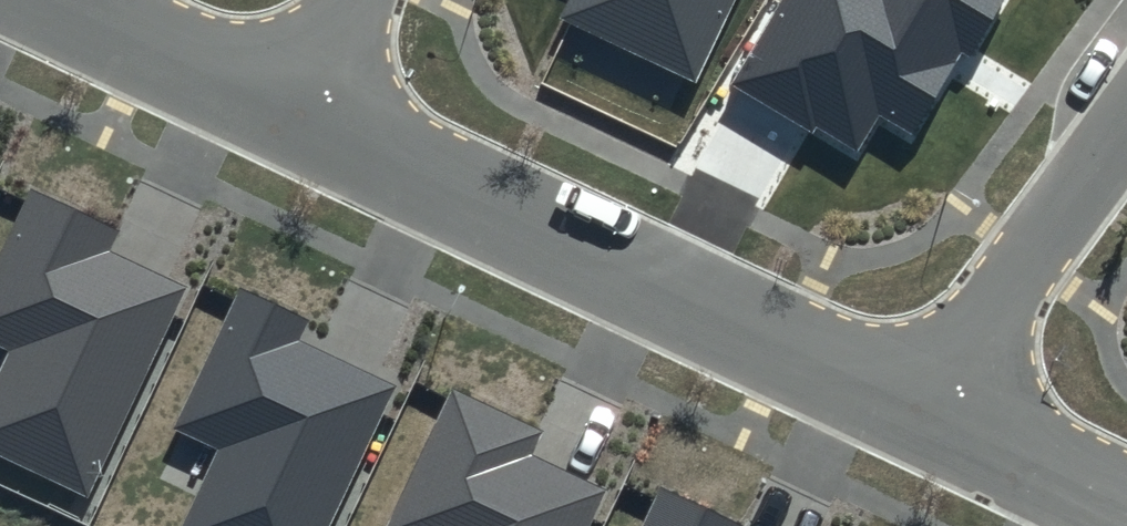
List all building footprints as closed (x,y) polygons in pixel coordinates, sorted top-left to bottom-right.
[(562,20),(697,82),(735,0),(572,0),(562,20)] [(730,84),(814,133),(818,126),(858,150),(880,112),(916,133),(962,53),(973,60),(1009,0),(779,0),(730,84)] [(31,189),(0,254),(0,347),(9,351),(0,371),(0,456),(86,496),(185,287),(111,252),(121,231),(31,189)] [(241,290),(174,430),(219,451),(184,525),(329,525),(395,386),(300,342),(309,323),(241,290)] [(450,390),(386,525),(586,525),(604,488),(530,453),(540,432),(450,390)] [(661,489),(643,525),(741,525),(661,489)]
